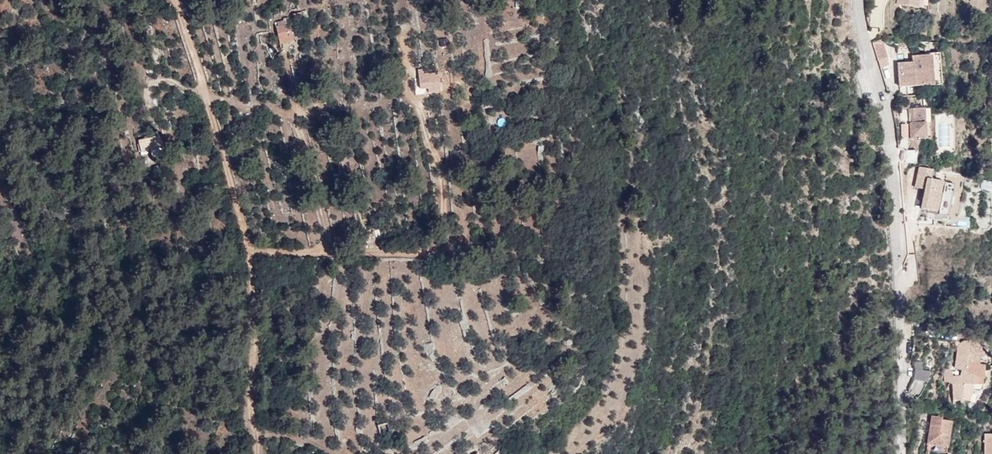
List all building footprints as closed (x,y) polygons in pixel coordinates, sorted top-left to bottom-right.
[(515,0),(516,10),(523,8),(521,0),(515,0)] [(282,42),(297,37),(291,16),(275,21),(282,42)] [(884,43),(872,43),(877,61),(888,57),(884,43)] [(931,55),(933,84),(941,84),(939,53),(931,54),(931,55)] [(897,63),(899,87),(933,84),(931,55),(911,56),(911,63),(897,63)] [(437,83),(415,85),(416,93),(426,93),(426,98),(438,96),(437,83)] [(907,106),(908,106),(907,95),(899,96),(900,110),(907,109),(907,106)] [(302,96),(294,98),(297,104),(304,101),(302,96)] [(911,139),(926,138),(925,108),(909,109),(911,139)] [(159,148),(157,133),(140,135),(141,150),(159,148)] [(919,167),(917,177),(927,179),(925,189),(921,208),(929,210),(939,212),(945,182),(931,179),(933,170),(919,167)] [(927,179),(917,177),(915,187),(925,189),(927,179)] [(945,182),(939,212),(929,210),(928,212),(948,216),(954,184),(945,182)] [(984,378),(984,365),(979,364),(968,362),(969,341),(962,342),(959,343),(957,347),(955,368),(961,370),(960,375),(953,375),(952,371),(950,368),(944,368),(944,381),(950,381),(953,400),(961,400),(961,399),(970,401),(974,389),(973,384),(982,384),(983,384),(983,378),(984,378)] [(986,356),(977,342),(969,341),(968,362),(979,364),(980,356),(986,356)] [(942,417),(932,415),(927,444),(944,447),(949,421),(941,419),(942,417)]
